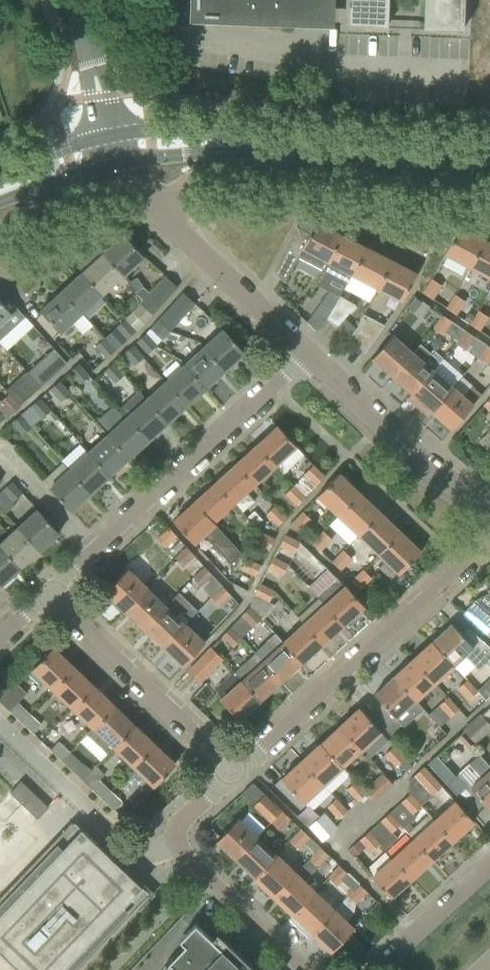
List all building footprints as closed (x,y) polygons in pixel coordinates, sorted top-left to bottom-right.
[(197,14),(327,19),(328,0),(197,0),(197,14)] [(347,24),(387,26),(388,0),(348,0),(347,24)] [(423,27),(463,29),(464,0),(424,0),(423,27)] [(323,269),(341,233),(316,220),(309,233),(297,226),(273,272),(284,281),(298,256),(323,269)] [(470,266),(484,239),(459,226),(445,253),(470,266)] [(123,233),(102,253),(123,275),(144,256),(123,233)] [(352,274),(366,246),(341,233),(323,269),(332,274),(337,266),(352,274)] [(484,239),(470,266),(489,276),(489,242),(484,239)] [(376,287),(391,259),(366,246),(352,274),(376,287)] [(123,275),(102,253),(82,271),(102,294),(123,275)] [(402,300),(416,272),(391,259),(376,287),(402,300)] [(102,294),(82,271),(61,290),(81,313),(102,294)] [(153,313),(177,286),(166,276),(142,301),(144,304),(153,313)] [(433,298),(442,285),(433,278),(424,291),(433,298)] [(81,313),(61,290),(40,310),(60,332),(72,321),(82,333),(92,325),(81,313)] [(329,290),(320,303),(332,309),(340,295),(329,290)] [(171,329),(195,303),(183,292),(159,318),(171,329)] [(466,300),(455,294),(447,307),(457,314),(466,300)] [(19,321),(21,311),(7,296),(1,301),(0,300),(0,339),(19,321)] [(416,298),(408,307),(414,312),(422,303),(416,298)] [(144,304),(142,301),(132,312),(144,322),(153,313),(144,304)] [(481,330),(489,317),(479,310),(470,322),(481,330)] [(376,337),(383,326),(384,324),(364,313),(357,328),(348,337),(365,352),(376,337)] [(465,329),(443,314),(433,327),(444,335),(447,331),(458,339),(465,329)] [(345,317),(336,327),(348,337),(357,328),(345,317)] [(137,329),(126,318),(117,326),(128,337),(137,329)] [(171,329),(159,318),(150,328),(162,339),(171,329)] [(245,352),(223,328),(204,346),(225,370),(245,352)] [(466,349),(475,335),(465,329),(458,339),(456,342),(466,349)] [(157,344),(147,332),(137,341),(147,352),(157,344)] [(392,376),(413,352),(392,334),(372,358),(392,376)] [(115,349),(105,337),(95,346),(106,358),(115,349)] [(421,343),(413,352),(392,376),(412,393),(432,369),(440,360),(421,343)] [(144,356),(133,344),(124,353),(134,364),(144,356)] [(489,360),(489,346),(487,344),(478,357),(488,364),(489,360)] [(225,370),(204,346),(184,364),(206,387),(225,370)] [(67,362),(54,347),(27,371),(41,385),(67,362)] [(125,373),(114,362),(104,371),(115,382),(125,373)] [(70,372),(80,383),(89,375),(79,363),(70,372)] [(206,387),(184,364),(165,381),(187,405),(206,387)] [(431,410),(452,387),(432,369),(412,393),(431,410)] [(41,385),(27,371),(18,380),(31,394),(41,385)] [(50,388),(60,400),(70,391),(60,380),(50,388)] [(187,405),(165,381),(146,399),(168,422),(187,405)] [(452,428),(473,405),(452,387),(431,410),(452,428)] [(10,413),(20,404),(10,392),(0,401),(0,402),(10,413)] [(31,406),(41,418),(51,409),(41,397),(31,406)] [(168,422),(146,399),(127,416),(148,440),(168,422)] [(32,426),(22,414),(12,423),(22,435),(32,426)] [(148,440),(127,416),(108,434),(129,457),(148,440)] [(278,425),(256,444),(275,464),(296,445),(278,425)] [(129,457),(108,434),(89,451),(110,475),(129,457)] [(275,464),(256,444),(236,463),(254,483),(275,464)] [(110,475),(89,451),(69,469),(91,492),(110,475)] [(254,483),(236,463),(215,482),(233,502),(254,483)] [(325,476),(314,465),(305,473),(316,484),(325,476)] [(91,492),(69,469),(50,487),(71,510),(91,492)] [(339,514),(360,492),(339,472),(318,494),(339,514)] [(23,492),(12,480),(0,492),(0,507),(3,510),(5,513),(16,503),(13,501),(23,492)] [(233,502),(215,482),(195,501),(213,521),(233,502)] [(286,494),(297,505),(306,496),(294,485),(286,494)] [(359,533),(380,511),(360,492),(339,514),(359,533)] [(242,552),(213,521),(195,501),(173,520),(194,542),(203,533),(230,563),(242,552)] [(275,505),(266,514),(277,525),(286,516),(275,505)] [(59,532),(45,517),(37,509),(18,527),(39,550),(59,532)] [(301,531),(312,519),(302,510),(291,522),(301,531)] [(379,553),(400,531),(380,511),(359,533),(379,553)] [(18,527),(0,543),(0,546),(20,568),(39,550),(18,527)] [(166,547),(178,536),(170,527),(158,537),(166,547)] [(274,537),(261,530),(255,542),(268,549),(274,537)] [(321,550),(332,539),(323,530),(312,541),(321,550)] [(421,550),(400,531),(379,553),(400,572),(421,550)] [(300,541),(286,534),(280,546),(294,553),(300,541)] [(0,546),(0,584),(1,585),(20,568),(0,546)] [(183,566),(195,555),(186,546),(175,556),(183,566)] [(342,570),(353,558),(342,549),(332,561),(342,570)] [(255,575),(261,563),(247,556),(241,568),(255,575)] [(283,575),(288,563),(274,556),(269,568),(283,575)] [(147,587),(141,582),(138,579),(147,569),(137,558),(127,568),(105,591),(125,610),(147,587)] [(201,585),(213,575),(205,566),(193,576),(201,585)] [(364,569),(353,579),(361,588),(372,578),(364,569)] [(364,605),(351,590),(346,585),(345,586),(337,577),(317,595),(325,604),(343,624),(364,605)] [(269,602),(275,591),(261,584),(255,595),(269,602)] [(231,595),(223,586),(210,596),(219,606),(231,595)] [(144,628),(166,605),(147,587),(125,610),(144,628)] [(179,592),(166,605),(144,628),(163,646),(185,623),(198,610),(179,592)] [(489,613),(475,601),(464,614),(489,636),(489,635),(489,612),(489,613)] [(343,624),(325,604),(304,623),(322,643),(343,624)] [(241,638),(260,617),(250,606),(230,627),(241,638)] [(483,641),(469,627),(462,634),(452,622),(432,640),(454,665),(465,655),(479,670),(486,663),(489,667),(489,646),(483,641)] [(204,642),(185,623),(163,646),(182,665),(204,642)] [(322,643),(304,623),(283,642),(302,662),(322,643)] [(241,638),(230,627),(222,636),(234,647),(241,638)] [(302,662),(283,642),(275,633),(266,641),(274,650),(263,661),(281,681),(302,662)] [(454,665),(432,640),(413,658),(435,682),(454,665)] [(53,688),(74,666),(53,646),(32,668),(53,688)] [(211,647),(202,656),(188,670),(200,682),(223,658),(211,647)] [(281,681),(263,661),(256,653),(235,672),(242,679),(260,700),(281,681)] [(435,682),(413,658),(394,675),(416,699),(435,682)] [(73,707),(94,685),(74,666),(53,688),(73,707)] [(423,708),(416,699),(394,675),(374,693),(383,704),(373,713),(392,734),(403,725),(396,717),(406,709),(414,717),(423,708)] [(260,700),(242,679),(221,699),(239,719),(260,700)] [(459,687),(469,698),(478,690),(468,679),(459,687)] [(478,691),(485,699),(489,695),(489,679),(478,691)] [(18,702),(26,692),(17,683),(0,698),(0,701),(21,721),(29,713),(18,702)] [(93,727),(114,705),(94,685),(73,707),(93,727)] [(459,708),(448,696),(439,704),(450,716),(459,708)] [(113,746),(134,724),(114,705),(93,727),(87,733),(107,753),(113,746)] [(381,731),(373,722),(359,707),(340,725),(361,749),(381,731)] [(482,714),(489,724),(489,707),(482,714)] [(41,724),(29,713),(21,721),(33,732),(41,724)] [(482,714),(481,713),(463,729),(476,743),(489,730),(489,724),(482,714)] [(134,765),(155,743),(134,724),(113,746),(134,765)] [(361,749),(340,725),(320,742),(342,766),(361,749)] [(438,726),(430,733),(438,741),(445,734),(438,726)] [(70,751),(59,740),(50,749),(62,760),(70,751)] [(342,766),(320,742),(301,760),(323,783),(342,766)] [(155,785),(175,763),(155,743),(134,765),(155,785)] [(406,757),(394,745),(385,754),(396,766),(406,757)] [(90,770),(70,751),(62,760),(82,779),(90,770)] [(480,753),(447,783),(474,813),(485,803),(489,807),(489,806),(489,766),(480,753)] [(323,783),(301,760),(282,778),(303,801),(323,783)] [(411,793),(410,794),(421,805),(442,786),(424,766),(409,779),(408,790),(411,793)] [(367,792),(350,773),(330,790),(337,798),(337,799),(347,810),(367,792)] [(383,773),(365,789),(374,800),(393,783),(383,773)] [(99,779),(91,788),(102,798),(110,790),(99,779)] [(21,780),(19,782),(10,792),(37,818),(48,806),(21,780)] [(118,782),(110,790),(102,798),(114,810),(123,819),(138,802),(118,782)] [(282,810),(265,793),(254,804),(271,821),(282,810)] [(421,805),(410,794),(403,800),(414,812),(421,805)] [(347,810),(337,799),(328,806),(338,818),(347,810)] [(414,812),(403,800),(390,812),(401,823),(405,827),(417,816),(414,812)] [(474,821),(460,806),(455,800),(434,820),(453,840),(474,821)] [(271,821),(280,830),(291,819),(282,810),(271,821)] [(318,836),(322,840),(337,827),(333,822),(323,811),(308,825),(318,836)] [(401,823),(390,812),(382,819),(393,831),(401,823)] [(453,840),(434,820),(429,814),(409,832),(414,838),(413,838),(432,859),(453,840)] [(235,859),(257,836),(238,818),(216,841),(235,859)] [(393,831),(382,819),(369,831),(380,843),(385,849),(398,837),(393,831)] [(81,828),(0,912),(0,952),(19,969),(62,969),(142,886),(81,828)] [(290,839),(299,848),(310,837),(301,828),(290,839)] [(380,843),(369,831),(360,839),(371,851),(380,843)] [(255,877),(276,855),(257,836),(235,859),(255,877)] [(432,859),(413,838),(393,857),(411,878),(432,859)] [(318,867),(330,856),(320,847),(295,873),(274,896),(293,914),(314,891),(304,881),(318,866),(318,867)] [(274,896),(295,873),(276,855),(255,877),(274,896)] [(411,878),(393,857),(372,876),(390,897),(411,878)] [(337,884),(348,873),(339,864),(328,876),(337,884)] [(367,891),(358,883),(347,894),(356,903),(367,891)] [(312,932),(334,909),(314,891),(293,914),(312,932)] [(331,951),(352,929),(353,928),(334,909),(312,932),(331,951)] [(207,922),(201,928),(196,923),(181,941),(184,943),(168,961),(177,969),(258,969),(207,922)]
